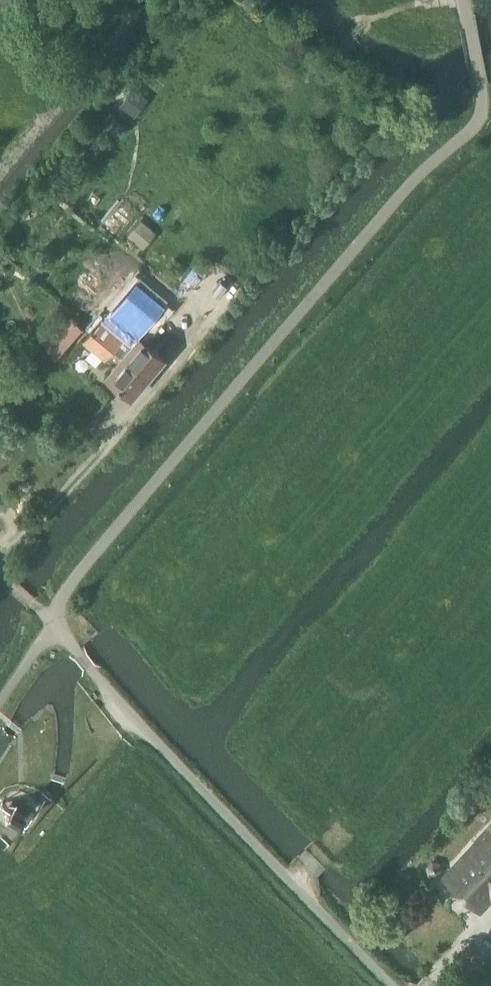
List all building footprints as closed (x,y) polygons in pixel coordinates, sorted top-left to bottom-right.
[(129,235),(145,247),(154,236),(138,223),(129,235)] [(81,324),(70,314),(46,345),(56,353),(81,324)] [(149,375),(106,339),(94,329),(85,339),(116,365),(108,375),(133,395),(149,375)] [(106,339),(149,375),(165,356),(141,336),(133,345),(114,329),(106,339)] [(33,811),(24,803),(18,798),(5,813),(20,826),(33,811)] [(482,910),(490,899),(490,824),(444,876),(482,910)] [(441,868),(438,860),(430,858),(424,864),(427,873),(436,875),(441,868)]
